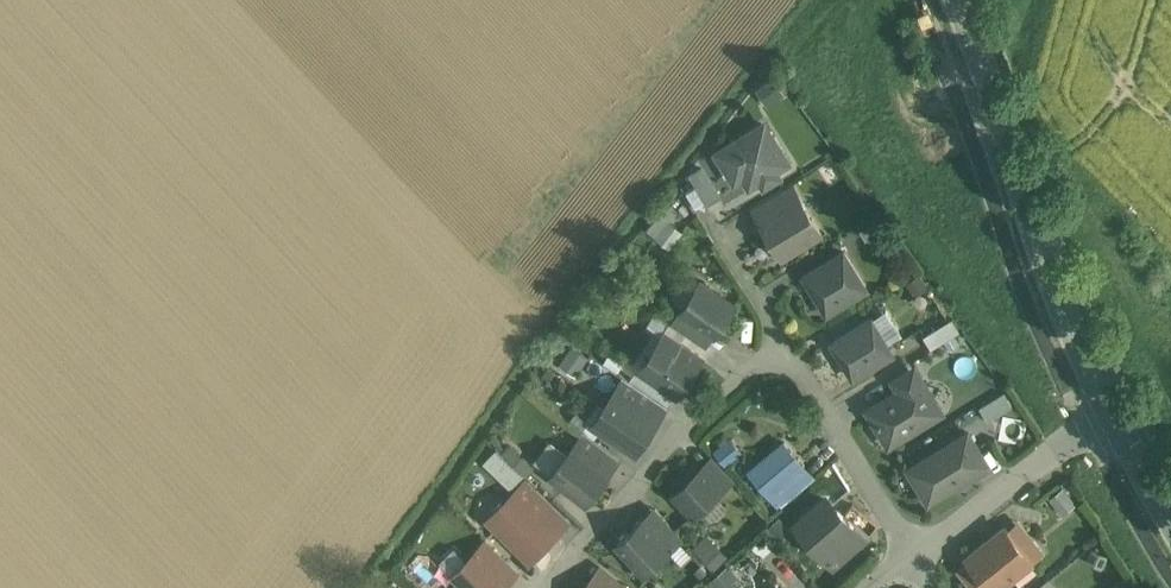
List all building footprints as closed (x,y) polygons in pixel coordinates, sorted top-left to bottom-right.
[(765,125),(723,151),(731,165),(729,169),(733,177),(742,176),(744,175),(752,188),(764,180),(762,178),(787,162),(765,125)] [(719,192),(704,168),(693,175),(707,199),(719,192)] [(792,186),(753,209),(761,221),(800,198),(792,186)] [(761,221),(760,222),(782,258),(821,234),(800,198),(761,221)] [(844,252),(804,277),(827,313),(867,289),(844,252)] [(734,305),(700,282),(681,312),(694,321),(714,334),(714,335),(734,305)] [(694,321),(681,312),(672,324),(686,333),(687,332),(694,321)] [(951,315),(922,333),(930,346),(959,328),(951,315)] [(871,320),(833,343),(854,378),(893,354),(871,320)] [(714,334),(694,321),(687,332),(706,345),(714,334)] [(699,359),(665,336),(643,370),(676,392),(699,359)] [(558,359),(572,374),(587,359),(573,344),(558,359)] [(915,365),(892,379),(900,392),(920,379),(921,379),(923,378),(915,365)] [(641,388),(625,378),(594,424),(636,452),(659,418),(633,400),(641,388)] [(900,392),(870,410),(890,442),(940,411),(921,379),(920,379),(900,392)] [(667,406),(641,388),(633,400),(659,418),(667,406)] [(1004,390),(978,404),(985,418),(1012,404),(1004,390)] [(947,421),(911,446),(918,456),(953,431),(947,421)] [(968,433),(909,469),(929,502),(974,474),(963,455),(977,447),(968,433)] [(584,434),(552,476),(586,502),(607,474),(586,458),(597,444),(584,434)] [(732,437),(712,447),(719,462),(739,452),(732,437)] [(784,443),(750,472),(779,506),(794,492),(785,481),(804,466),(784,443)] [(618,460),(597,444),(586,458),(607,474),(618,460)] [(531,467),(510,447),(504,454),(524,473),(531,467)] [(524,473),(504,454),(497,461),(518,480),(524,473)] [(733,480),(713,458),(703,468),(723,489),(733,480)] [(804,466),(785,481),(794,492),(813,477),(804,466)] [(723,489),(703,468),(675,494),(694,516),(723,489)] [(546,500),(526,481),(504,504),(511,511),(497,526),(530,559),(557,532),(536,511),(545,501),(546,500)] [(1062,484),(1048,495),(1061,511),(1075,501),(1062,484)] [(835,512),(824,499),(801,519),(812,531),(810,533),(836,564),(848,554),(839,543),(855,529),(838,509),(835,512)] [(567,522),(545,501),(536,511),(557,532),(567,522)] [(682,537),(655,509),(644,519),(670,548),(682,537)] [(670,548),(644,519),(618,544),(644,572),(670,548)] [(1034,541),(1017,520),(1007,529),(1023,549),(1034,541)] [(1005,527),(986,542),(1013,575),(1043,552),(1034,541),(1023,549),(1007,529),(1005,527)] [(855,529),(839,543),(848,554),(864,540),(855,529)] [(713,565),(726,553),(707,531),(694,543),(713,565)] [(460,580),(468,587),(495,587),(497,586),(499,587),(502,587),(508,582),(489,563),(498,554),(485,542),(467,560),(474,566),(460,580)] [(968,557),(969,559),(985,579),(974,587),(997,587),(1013,575),(986,542),(968,557)] [(517,573),(498,554),(489,563),(508,582),(517,573)] [(985,579),(969,559),(958,567),(974,587),(985,579)] [(717,587),(734,587),(742,579),(726,563),(709,581),(717,587)] [(599,567),(591,578),(605,587),(618,587),(621,584),(599,567)] [(591,578),(585,586),(588,587),(605,587),(591,578)]
